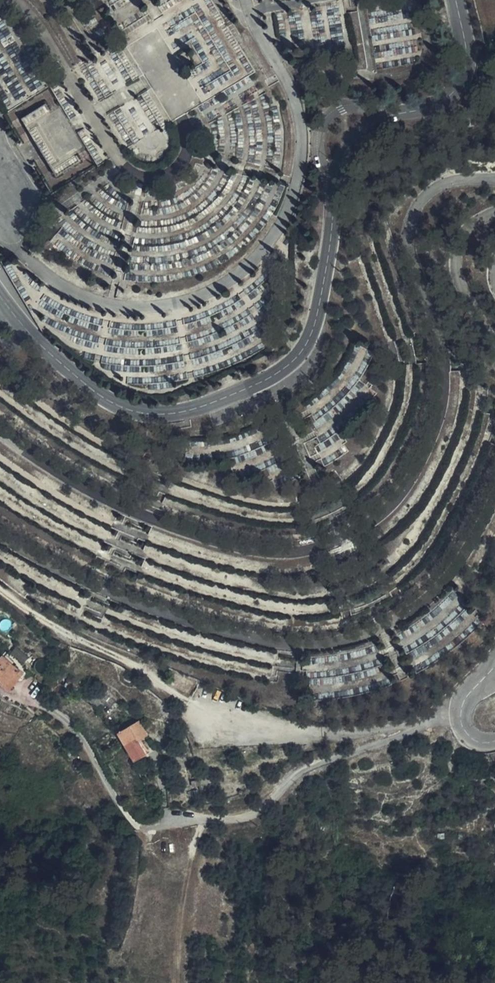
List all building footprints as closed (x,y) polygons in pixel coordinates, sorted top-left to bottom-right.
[(195,61),(188,49),(176,56),(184,68),(195,61)] [(82,160),(48,103),(24,117),(57,175),(82,160)] [(3,655),(0,660),(0,663),(2,665),(0,667),(0,678),(14,688),(25,674),(3,655)] [(149,735),(142,722),(121,733),(136,759),(149,753),(141,740),(147,737),(149,735)]
